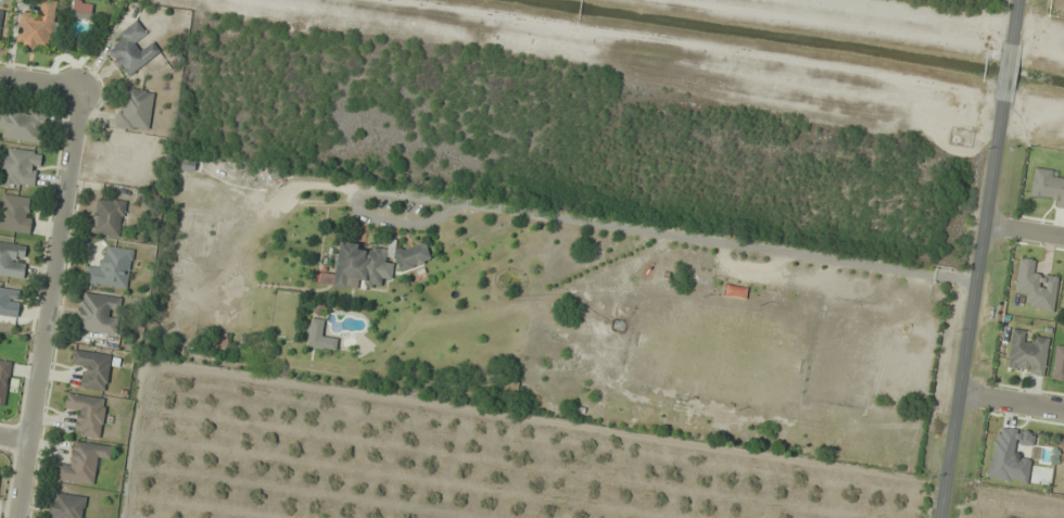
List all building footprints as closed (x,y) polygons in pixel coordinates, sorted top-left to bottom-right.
[(51,0),(40,0),(38,17),(19,15),(16,46),(52,49),(57,1),(51,0)] [(79,0),(75,0),(73,11),(91,14),(93,3),(79,0)] [(160,49),(153,40),(142,50),(136,43),(148,33),(137,21),(104,50),(128,77),(160,49)] [(149,130),(153,91),(121,87),(117,127),(149,130)] [(42,142),(45,112),(1,107),(0,121),(0,137),(42,142)] [(3,147),(0,165),(0,170),(7,170),(5,182),(35,187),(41,152),(3,147)] [(192,170),(194,162),(183,159),(181,167),(192,170)] [(1056,176),(1057,171),(1034,168),(1030,199),(1063,204),(1063,177),(1056,176)] [(1,194),(0,199),(0,229),(29,233),(33,199),(1,194)] [(125,201),(96,198),(92,233),(121,236),(125,201)] [(25,263),(24,263),(26,246),(0,242),(0,275),(23,278),(25,263)] [(338,243),(334,284),(381,289),(382,278),(391,279),(393,262),(384,261),(385,247),(338,243)] [(399,269),(431,263),(426,243),(394,250),(399,269)] [(83,282),(127,289),(134,250),(104,245),(100,266),(86,264),(83,282)] [(1054,311),(1058,275),(1037,272),(1038,259),(1019,257),(1014,293),(1026,295),(1025,307),(1054,311)] [(21,288),(0,285),(0,315),(17,317),(21,288)] [(117,334),(119,318),(110,317),(111,309),(120,310),(122,298),(80,292),(75,329),(117,334)] [(322,336),(325,319),(310,317),(307,346),(336,349),(337,338),(322,336)] [(1006,370),(1044,375),(1048,338),(1027,335),(1027,330),(1011,328),(1006,370)] [(230,344),(221,332),(209,341),(218,353),(230,344)] [(1056,342),(1051,378),(1063,380),(1063,343),(1056,342)] [(107,391),(112,354),(73,350),(72,362),(82,364),(79,387),(107,391)] [(12,361),(0,360),(0,404),(7,405),(12,361)] [(106,398),(67,393),(65,408),(76,409),(73,434),(101,438),(106,398)] [(1035,432),(995,426),(987,478),(1028,484),(1032,459),(1013,456),(1015,443),(1033,446),(1035,432)] [(54,480),(95,485),(99,456),(110,457),(112,445),(72,439),(69,461),(57,459),(54,480)] [(53,492),(50,517),(83,517),(85,496),(53,492)]
